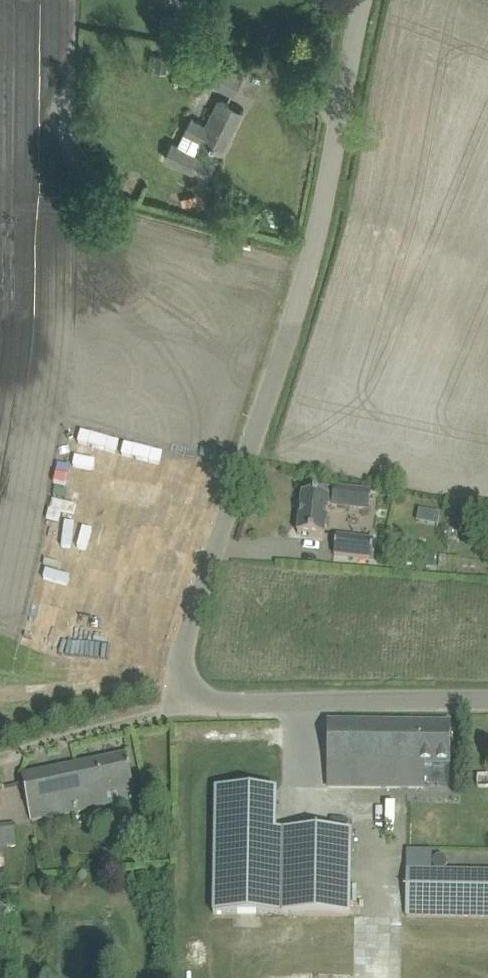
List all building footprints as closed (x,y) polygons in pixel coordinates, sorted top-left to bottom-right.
[(206,26),(207,0),(194,0),(192,25),(206,26)] [(209,80),(216,83),(234,93),(244,73),(193,48),(185,66),(210,77),(209,80)] [(157,54),(155,70),(167,71),(169,56),(157,54)] [(173,142),(165,156),(208,177),(214,164),(194,155),(202,140),(222,150),(242,111),(218,99),(206,122),(193,115),(178,145),(173,142)] [(196,194),(182,197),(183,203),(190,202),(190,203),(197,202),(196,194)] [(318,495),(303,493),(298,533),(324,537),(328,506),(369,510),(371,492),(335,488),(334,489),(319,487),(318,495)] [(337,536),(334,554),(371,558),(373,540),(337,536)] [(328,742),(328,786),(424,787),(424,765),(451,765),(451,743),(451,723),(329,722),(328,742)] [(126,755),(22,777),(27,796),(31,820),(106,804),(133,798),(131,788),(133,788),(131,775),(126,755)] [(478,775),(478,787),(487,787),(487,775),(478,775)] [(213,913),(283,914),(350,915),(351,831),(285,830),(285,833),(283,833),(275,833),(275,820),(275,792),(215,791),(213,913)] [(0,824),(0,847),(16,846),(14,823),(0,824)] [(407,916),(487,918),(487,871),(408,870),(407,916)]
